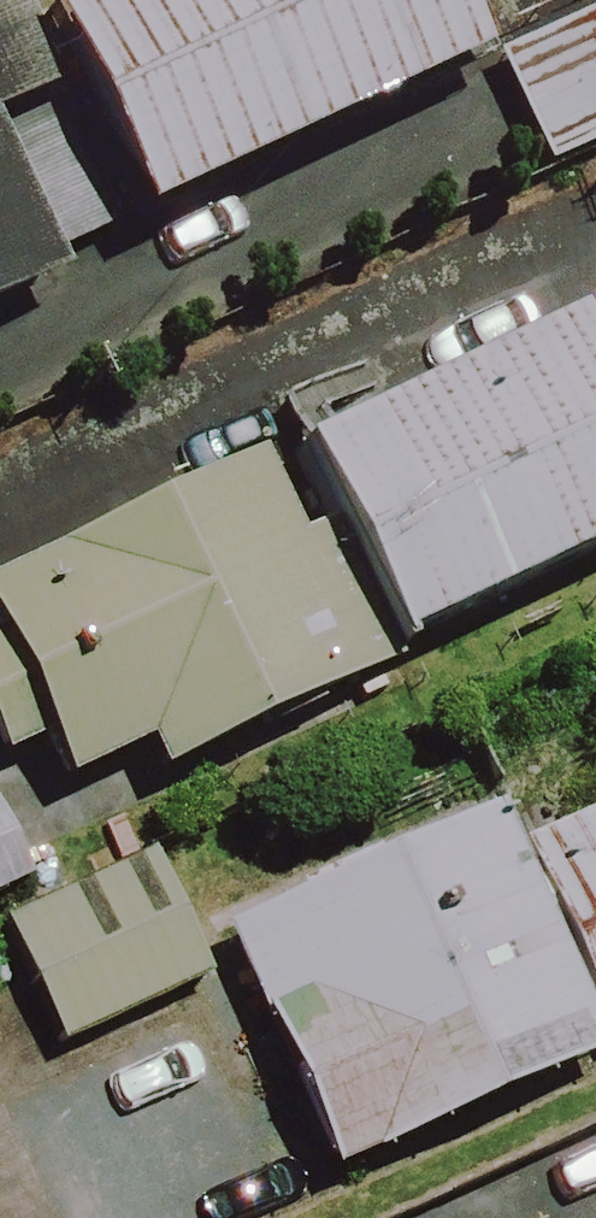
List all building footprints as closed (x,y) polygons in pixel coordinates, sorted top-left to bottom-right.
[(59,99),(12,0),(0,0),(0,126),(59,99)] [(130,237),(472,77),(436,0),(98,0),(33,30),(130,237)] [(544,175),(595,151),(595,16),(492,64),(544,175)] [(51,285),(0,177),(0,308),(51,285)] [(569,331),(290,460),(325,536),(385,664),(595,567),(595,389),(569,331)] [(385,664),(325,536),(295,550),(256,466),(0,585),(0,771),(36,755),(55,795),(139,756),(152,783),(389,673),(385,664)] [(327,1183),(595,1058),(595,1045),(491,819),(217,947),(327,1183)] [(519,853),(595,1027),(595,819),(519,853)] [(0,838),(0,900),(24,889),(0,838)] [(56,1055),(205,986),(146,860),(0,928),(0,936),(56,1055)]
